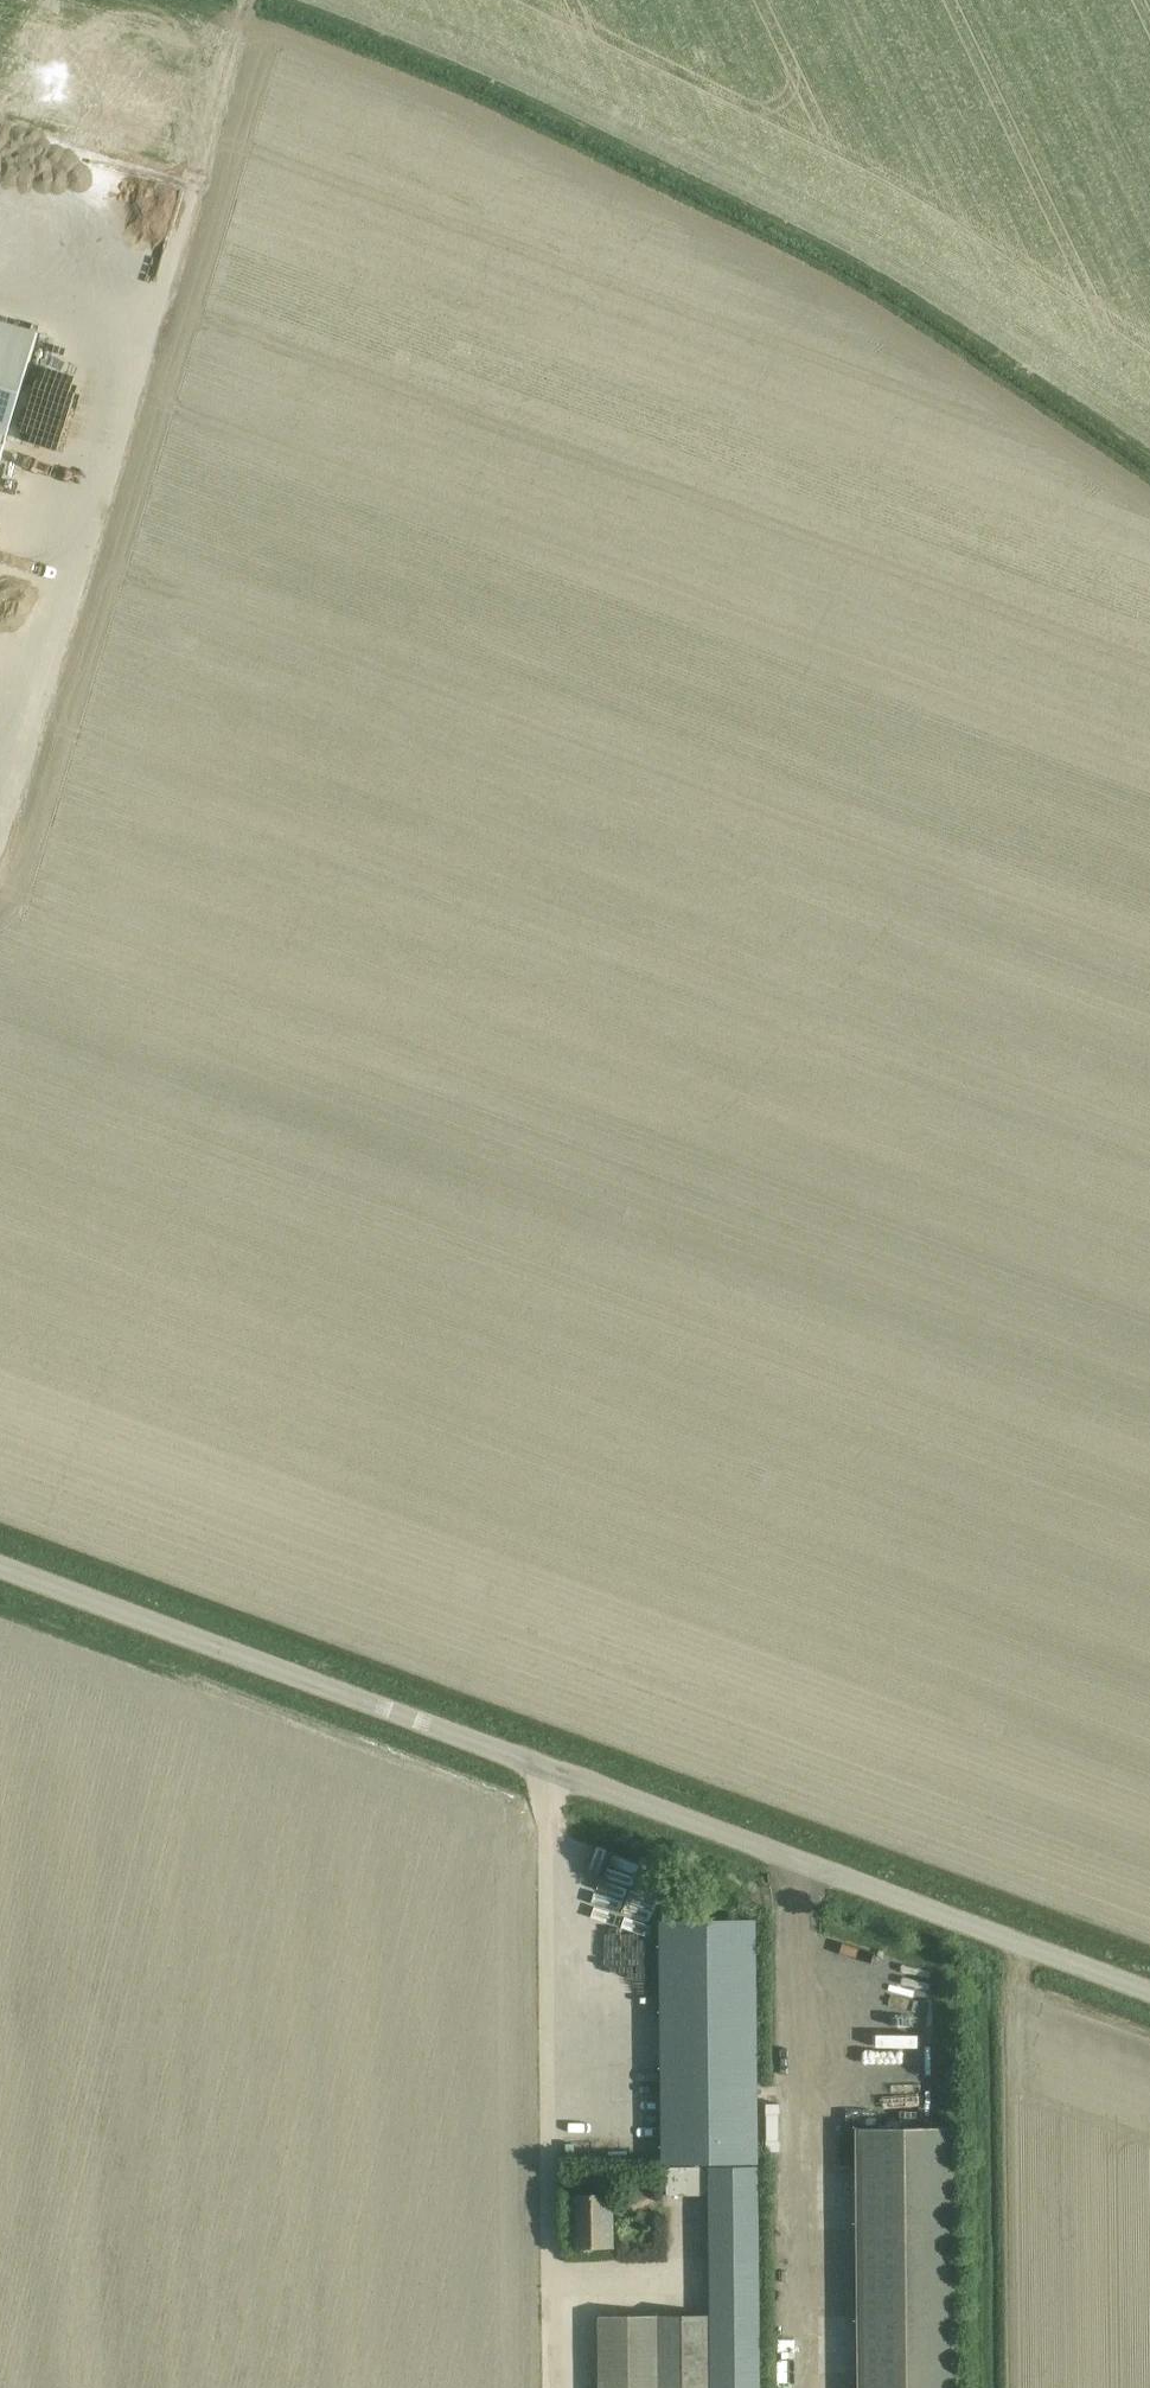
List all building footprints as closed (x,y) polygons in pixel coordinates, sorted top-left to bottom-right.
[(6,447),(39,334),(0,322),(0,466),(6,447)] [(663,2166),(687,2166),(758,2165),(756,1921),(661,1922),(663,2166)] [(856,2129),(859,2387),(956,2387),(953,2128),(856,2129)] [(758,2191),(758,2167),(667,2168),(667,2197),(710,2196),(712,2387),(760,2387),(758,2191)] [(573,2252),(596,2251),(614,2251),(613,2219),(612,2196),(571,2197),(573,2252)] [(600,2317),(600,2387),(709,2387),(708,2316),(600,2317)]
